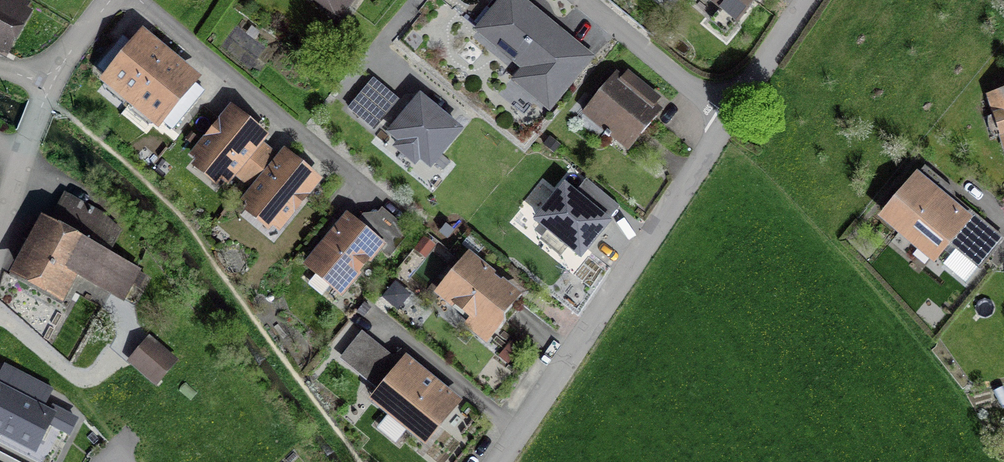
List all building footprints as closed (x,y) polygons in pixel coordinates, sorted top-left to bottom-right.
[(2,61),(27,16),(23,13),(26,8),(13,0),(0,0),(0,60),(2,61)] [(336,14),(345,0),(316,0),(336,14)] [(514,0),(502,0),(472,37),(516,72),(508,83),(548,116),(592,62),(514,0)] [(715,12),(725,0),(701,0),(715,12)] [(751,8),(757,0),(741,0),(751,8)] [(175,64),(162,53),(139,35),(105,79),(161,122),(195,79),(175,64)] [(659,111),(617,77),(582,120),(624,154),(659,111)] [(375,80),(350,108),(374,128),(398,101),(375,80)] [(993,97),(999,115),(991,117),(1003,160),(1003,94),(993,97)] [(419,101),(391,134),(428,165),(456,132),(419,101)] [(258,146),(263,140),(257,136),(229,111),(187,159),(221,189),(232,176),(258,146)] [(275,161),(258,146),(232,176),(249,192),(275,161)] [(274,233),(317,183),(287,157),(282,153),(275,161),(249,192),(239,203),(274,233)] [(968,221),(916,177),(876,224),(928,268),(946,247),(968,221)] [(140,274),(107,257),(119,233),(63,197),(49,226),(37,220),(6,280),(60,308),(75,279),(124,305),(140,274)] [(619,235),(581,204),(554,238),(593,268),(619,235)] [(381,247),(343,217),(301,268),(339,298),(381,247)] [(970,218),(968,221),(946,247),(979,275),(1002,245),(970,218)] [(482,339),(516,299),(465,256),(431,296),(482,339)] [(404,362),(397,369),(358,334),(338,361),(375,395),(367,403),(417,446),(453,404),(404,362)] [(175,363),(148,342),(128,369),(154,390),(175,363)] [(37,446),(48,425),(70,436),(77,421),(43,405),(51,389),(4,367),(0,375),(0,428),(37,446)]
